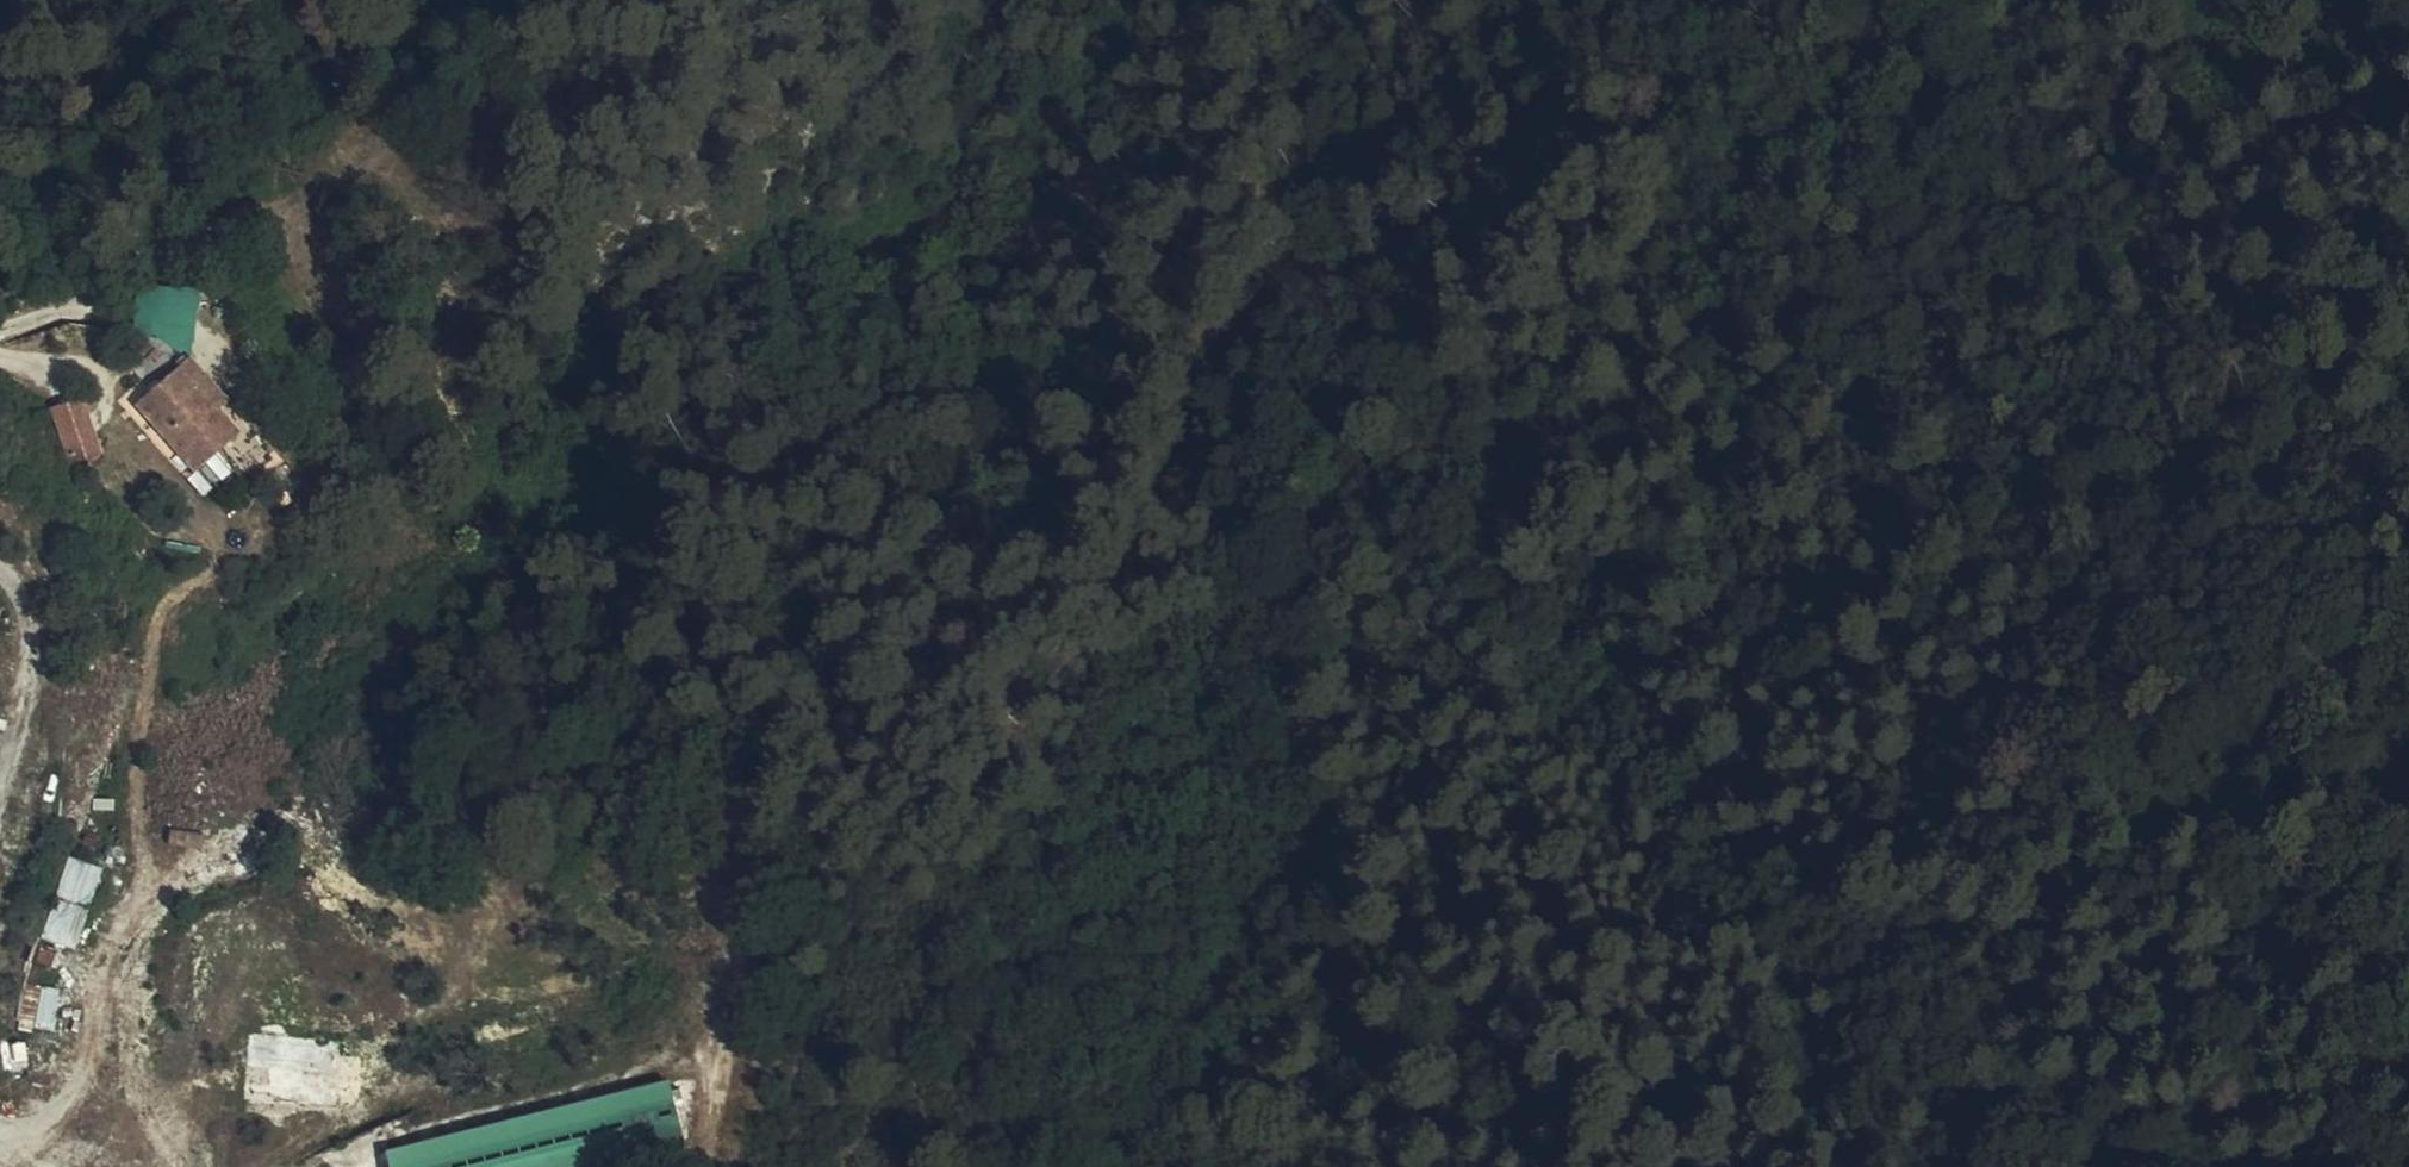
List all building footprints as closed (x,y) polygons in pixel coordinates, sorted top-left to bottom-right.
[(197,332),(196,284),(138,286),(139,334),(197,332)] [(265,436),(233,393),(184,426),(239,504),(289,469),(265,436)] [(55,402),(65,461),(101,455),(91,396),(55,402)] [(11,731),(2,747),(14,755),(23,739),(11,731)] [(79,947),(105,864),(69,853),(43,936),(79,947)] [(28,979),(19,1020),(53,1028),(62,987),(28,979)] [(194,1081),(217,1110),(282,1120),(283,1107),(301,1109),(305,1072),(289,1070),(291,1057),(199,1043),(194,1081)] [(330,1166),(517,1166),(535,1165),(583,1157),(598,1152),(617,1144),(609,1102),(446,1140),(329,1165),(330,1166)] [(620,1165),(617,1144),(598,1152),(583,1157),(535,1165),(517,1166),(611,1166),(620,1165)]
